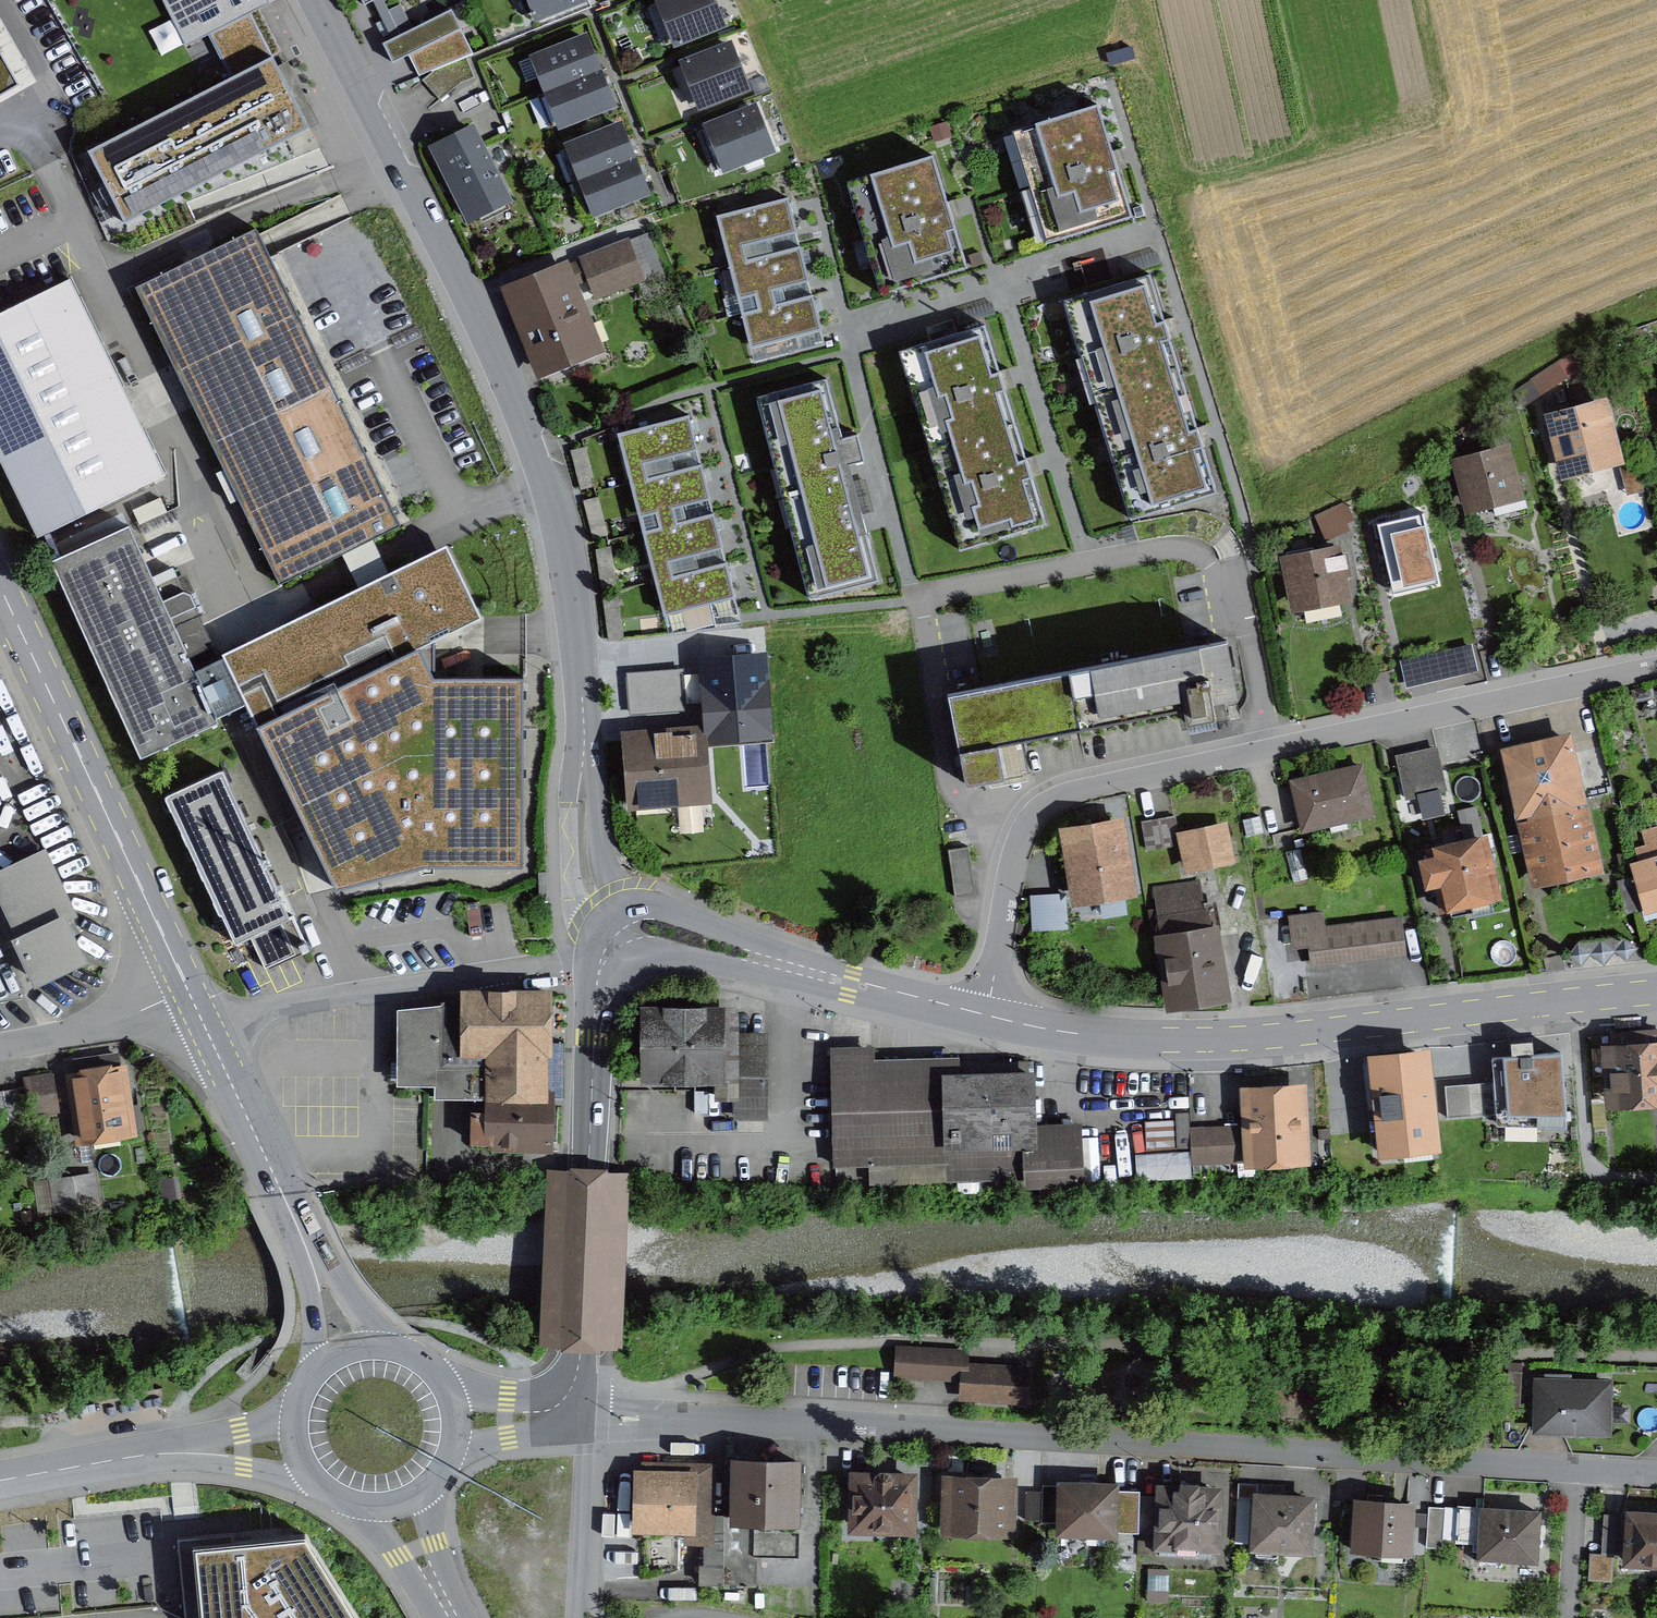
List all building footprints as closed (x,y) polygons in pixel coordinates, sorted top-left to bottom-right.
[(39,27),(134,223),(331,129),(269,0),(95,0),(39,27)] [(364,16),(398,0),(357,0),(364,16)] [(536,20),(585,2),(584,0),(529,0),(536,20)] [(659,3),(676,47),(724,29),(713,0),(666,0),(659,3)] [(449,14),(382,49),(392,70),(460,35),(449,14)] [(0,27),(0,107),(35,87),(0,27)] [(586,38),(532,60),(547,97),(601,75),(586,38)] [(730,47),(682,66),(699,110),(747,92),(730,47)] [(601,75),(547,97),(560,130),(614,109),(601,75)] [(755,109),(707,127),(724,171),(772,153),(755,109)] [(1094,111),(1037,130),(1060,195),(1076,190),(1084,214),(1124,200),(1094,111)] [(620,125),(566,147),(582,184),(636,162),(620,125)] [(473,130),(432,151),(468,223),(510,202),(473,130)] [(927,160),(870,179),(893,244),(909,238),(917,262),(957,249),(927,160)] [(649,197),(636,162),(582,184),(596,218),(649,197)] [(716,220),(726,260),(797,243),(787,203),(716,220)] [(256,235),(137,293),(278,584),(398,526),(262,247),(256,235)] [(627,244),(504,295),(539,378),(602,352),(583,306),(659,275),(646,243),(629,250),(627,244)] [(738,311),(810,293),(797,243),(726,260),(738,311)] [(0,309),(0,458),(37,536),(166,474),(71,275),(0,309)] [(1150,279),(1064,305),(1130,524),(1215,498),(1150,279)] [(749,354),(821,336),(810,293),(738,311),(749,354)] [(983,326),(893,354),(957,559),(1047,531),(983,326)] [(1568,359),(1532,383),(1543,397),(1578,374),(1593,367),(1585,350),(1568,359)] [(826,378),(752,398),(808,602),(882,582),(826,378)] [(1605,406),(1548,421),(1563,479),(1620,464),(1605,406)] [(689,414),(615,434),(626,477),(701,457),(689,414)] [(1510,452),(1454,466),(1466,517),(1523,503),(1510,452)] [(700,466),(625,486),(637,529),(712,509),(700,466)] [(1338,510),(1315,521),(1326,544),(1349,534),(1338,510)] [(715,517),(641,537),(652,580),(727,560),(715,517)] [(1427,519),(1370,533),(1382,584),(1439,571),(1427,519)] [(131,526),(51,560),(136,760),(216,726),(131,526)] [(480,622),(445,550),(221,658),(256,730),(277,771),(351,911),(454,881),(527,879),(537,676),(451,675),(453,635),(480,622)] [(1339,551),(1283,565),(1295,616),(1352,602),(1339,551)] [(728,565),(653,585),(665,628),(739,608),(728,565)] [(1472,645),(1403,657),(1407,682),(1476,670),(1472,645)] [(1225,648),(955,701),(967,781),(999,774),(996,743),(1181,707),(1184,725),(1220,718),(1235,698),(1225,648)] [(755,663),(701,666),(705,734),(706,748),(760,745),(755,663)] [(705,734),(626,738),(630,808),(708,804),(706,748),(705,734)] [(1504,756),(1519,825),(1583,811),(1567,742),(1504,756)] [(1438,753),(1397,765),(1408,806),(1449,794),(1438,753)] [(1361,771),(1292,787),(1302,833),(1372,818),(1361,771)] [(217,776),(166,800),(234,943),(249,936),(285,919),(276,900),(217,776)] [(1519,825),(1533,886),(1596,872),(1583,811),(1519,825)] [(1259,820),(1242,824),(1246,845),(1264,841),(1259,820)] [(1175,823),(1145,828),(1150,854),(1180,849),(1179,841),(1175,823)] [(1123,825),(1061,836),(1073,906),(1134,896),(1123,825)] [(1226,829),(1179,841),(1180,849),(1188,878),(1235,866),(1226,829)] [(1642,837),(1646,850),(1638,853),(1642,865),(1634,868),(1648,916),(1656,913),(1656,832),(1642,837)] [(1431,862),(1422,864),(1428,892),(1440,889),(1445,913),(1498,902),(1485,840),(1429,853),(1431,862)] [(970,844),(950,847),(957,893),(978,889),(970,844)] [(45,850),(0,870),(0,911),(4,918),(34,984),(86,961),(65,917),(74,913),(45,850)] [(1293,888),(1308,884),(1301,857),(1286,861),(1293,888)] [(1197,888),(1157,895),(1161,916),(1154,918),(1170,1011),(1229,1001),(1218,939),(1235,936),(1231,910),(1201,915),(1197,888)] [(1063,901),(1031,903),(1033,932),(1065,930),(1063,901)] [(1321,919),(1291,922),(1294,951),(1311,949),(1313,966),(1404,956),(1401,925),(1323,934),(1321,919)] [(1573,941),(1574,958),(1629,955),(1628,938),(1573,941)] [(552,990),(462,991),(461,1000),(441,1000),(440,1010),(397,1014),(396,1089),(443,1103),(486,1102),(486,1107),(544,1106),(543,1059),(552,1059),(552,990)] [(718,1083),(718,1102),(739,1102),(739,1037),(739,1010),(642,1009),(642,1083),(718,1083)] [(739,1037),(739,1102),(739,1122),(765,1122),(765,1037),(739,1037)] [(1605,1049),(1610,1111),(1656,1107),(1656,1045),(1605,1049)] [(946,1188),(942,1078),(942,1062),(870,1065),(870,1054),(833,1055),(837,1191),(946,1188)] [(1429,1055),(1371,1060),(1379,1157),(1437,1152),(1429,1055)] [(139,1142),(126,1066),(65,1076),(78,1153),(139,1142)] [(1032,1075),(942,1078),(946,1188),(1081,1183),(1079,1130),(1034,1131),(1032,1075)] [(21,1091),(25,1119),(57,1115),(53,1077),(20,1081),(21,1091)] [(1240,1090),(1242,1130),(1243,1171),(1310,1169),(1307,1087),(1240,1090)] [(487,1107),(487,1156),(550,1156),(550,1108),(487,1107)] [(1560,1120),(1518,1120),(1518,1167),(1574,1167),(1573,1136),(1560,1137),(1560,1120)] [(1243,1171),(1242,1130),(1192,1131),(1194,1173),(1243,1171)] [(102,1214),(94,1176),(30,1188),(37,1226),(102,1214)] [(894,1381),(961,1384),(961,1375),(969,1375),(970,1366),(970,1351),(895,1347),(894,1381)] [(961,1375),(961,1384),(960,1401),(1025,1404),(1026,1369),(970,1366),(969,1375),(961,1375)] [(1608,1388),(1536,1385),(1535,1432),(1607,1435),(1608,1388)] [(797,1467),(732,1465),(731,1525),(795,1526),(797,1467)] [(693,1478),(635,1477),(634,1535),(687,1536),(687,1545),(711,1546),(713,1471),(693,1470),(693,1478)] [(912,1477),(849,1477),(849,1535),(912,1535),(912,1477)] [(1016,1481),(943,1481),(943,1538),(1016,1538),(1016,1481)] [(1058,1492),(1043,1492),(1042,1520),(1059,1521),(1059,1539),(1115,1541),(1117,1489),(1058,1487),(1058,1492)] [(1218,1492),(1157,1490),(1155,1555),(1216,1557),(1218,1492)] [(1313,1501),(1256,1499),(1254,1552),(1310,1555),(1313,1501)] [(1412,1508),(1355,1505),(1352,1555),(1410,1557),(1412,1508)] [(1536,1513),(1457,1512),(1457,1545),(1477,1545),(1477,1564),(1535,1565),(1536,1513)] [(1623,1568),(1656,1570),(1656,1515),(1626,1513),(1623,1568)] [(1621,1519),(1604,1518),(1601,1558),(1593,1558),(1592,1585),(1612,1586),(1613,1559),(1619,1559),(1621,1519)] [(193,1543),(195,1563),(199,1609),(200,1617),(360,1617),(307,1532),(193,1543)]
